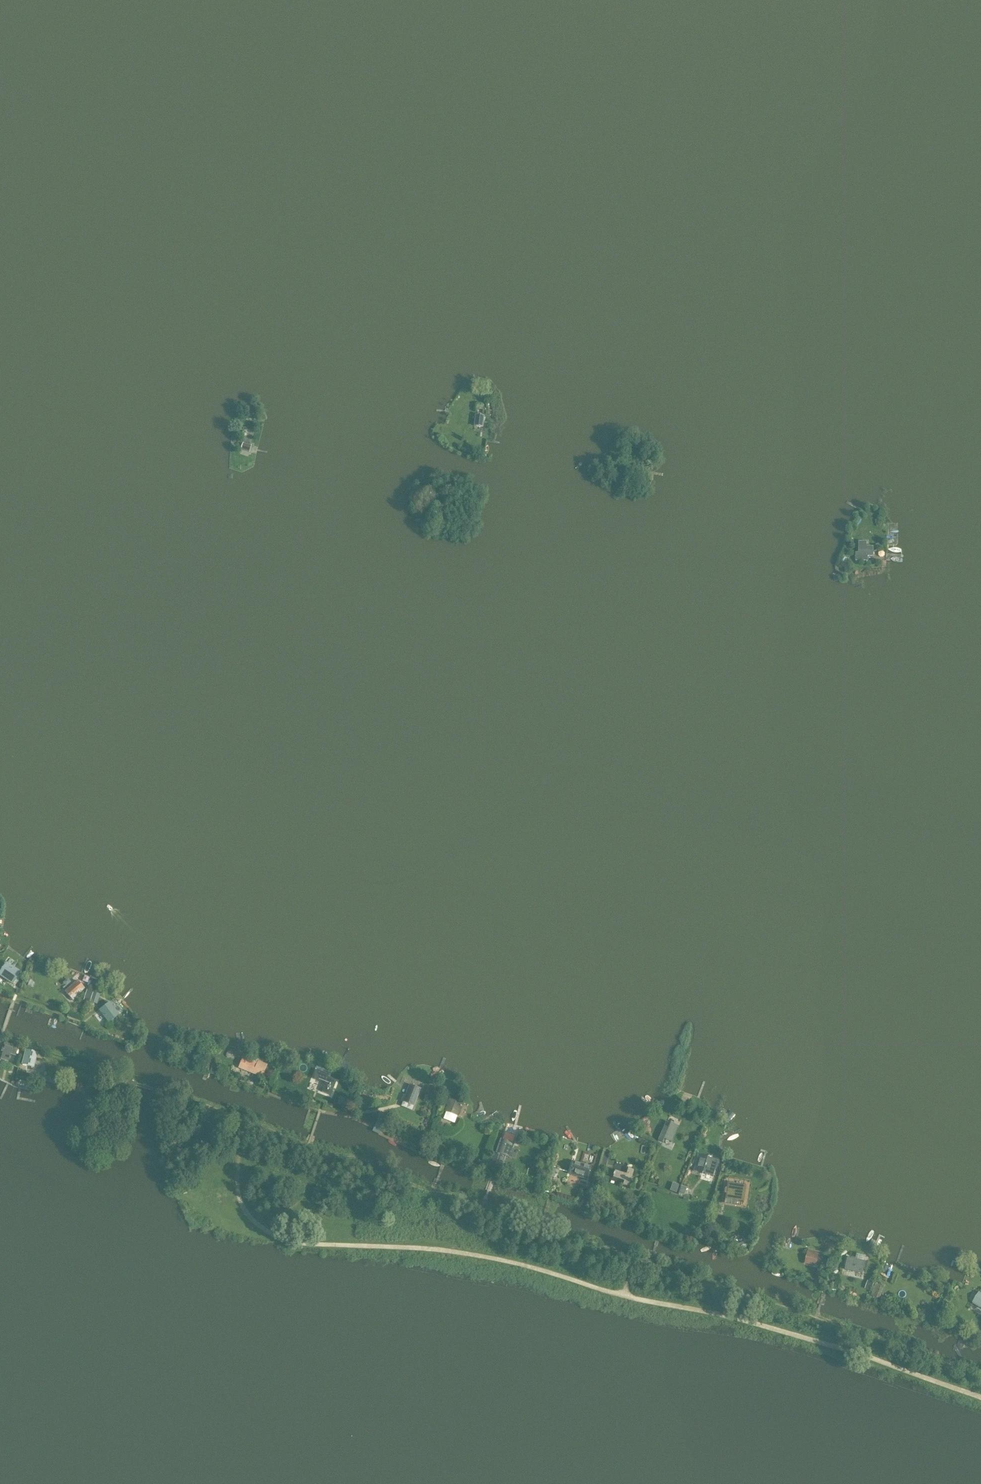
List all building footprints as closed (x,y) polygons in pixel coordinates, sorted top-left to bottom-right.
[(247,411),(246,417),(252,418),(254,412),(251,412),(252,410),(249,410),(249,411),(247,411)] [(483,428),(484,417),(475,416),(473,427),(483,428)] [(250,453),(252,447),(243,444),(241,450),(250,453)] [(867,558),(874,558),(874,547),(867,547),(867,542),(859,542),(859,554),(856,554),(856,562),(867,562),(867,558)] [(20,974),(7,964),(0,974),(0,975),(13,984),(20,974)] [(72,1000),(84,989),(78,982),(66,992),(72,1000)] [(94,992),(87,990),(84,1001),(90,1003),(94,992)] [(97,1004),(100,995),(94,993),(91,1002),(97,1004)] [(109,1022),(118,1016),(110,1004),(101,1011),(109,1022)] [(15,1057),(18,1049),(6,1044),(4,1051),(2,1051),(1,1053),(3,1054),(1,1060),(8,1062),(10,1055),(15,1057)] [(34,1068),(37,1054),(26,1051),(23,1065),(34,1068)] [(244,1063),(241,1070),(262,1078),(267,1066),(258,1062),(256,1066),(248,1063),(247,1064),(244,1063)] [(315,1077),(315,1078),(315,1079),(316,1079),(316,1080),(324,1083),(325,1083),(325,1084),(326,1084),(326,1085),(325,1085),(323,1092),(332,1095),(338,1081),(330,1078),(329,1077),(329,1076),(317,1071),(315,1077)] [(414,1091),(409,1089),(406,1097),(404,1097),(402,1101),(414,1105),(419,1091),(415,1089),(414,1091)] [(340,1097),(338,1103),(351,1108),(353,1102),(340,1097)] [(458,1117),(462,1106),(455,1104),(456,1102),(450,1100),(445,1112),(458,1117)] [(374,1129),(373,1132),(379,1134),(387,1115),(381,1113),(374,1128),(374,1129)] [(664,1127),(658,1141),(662,1143),(664,1139),(671,1142),(678,1127),(669,1123),(667,1128),(664,1127)] [(500,1140),(496,1154),(510,1158),(515,1144),(500,1140)] [(698,1157),(694,1170),(713,1176),(717,1162),(698,1157)] [(587,1179),(590,1168),(574,1163),(570,1175),(587,1179)] [(550,1169),(547,1177),(554,1179),(556,1170),(550,1169)] [(615,1171),(613,1178),(623,1182),(622,1185),(628,1187),(634,1171),(628,1169),(626,1175),(615,1171)] [(672,1183),(670,1191),(676,1193),(679,1186),(672,1183)] [(746,1186),(727,1184),(725,1200),(744,1203),(746,1186)] [(681,1186),(678,1193),(685,1195),(687,1188),(681,1186)] [(735,1246),(737,1251),(745,1247),(743,1242),(735,1246)] [(808,1250),(805,1264),(821,1268),(824,1253),(808,1250)] [(862,1274),(865,1263),(849,1258),(845,1270),(862,1274)] [(869,1282),(866,1289),(872,1291),(874,1283),(869,1282)] [(880,1299),(883,1288),(875,1285),(871,1297),(877,1299),(877,1298),(880,1299)]
